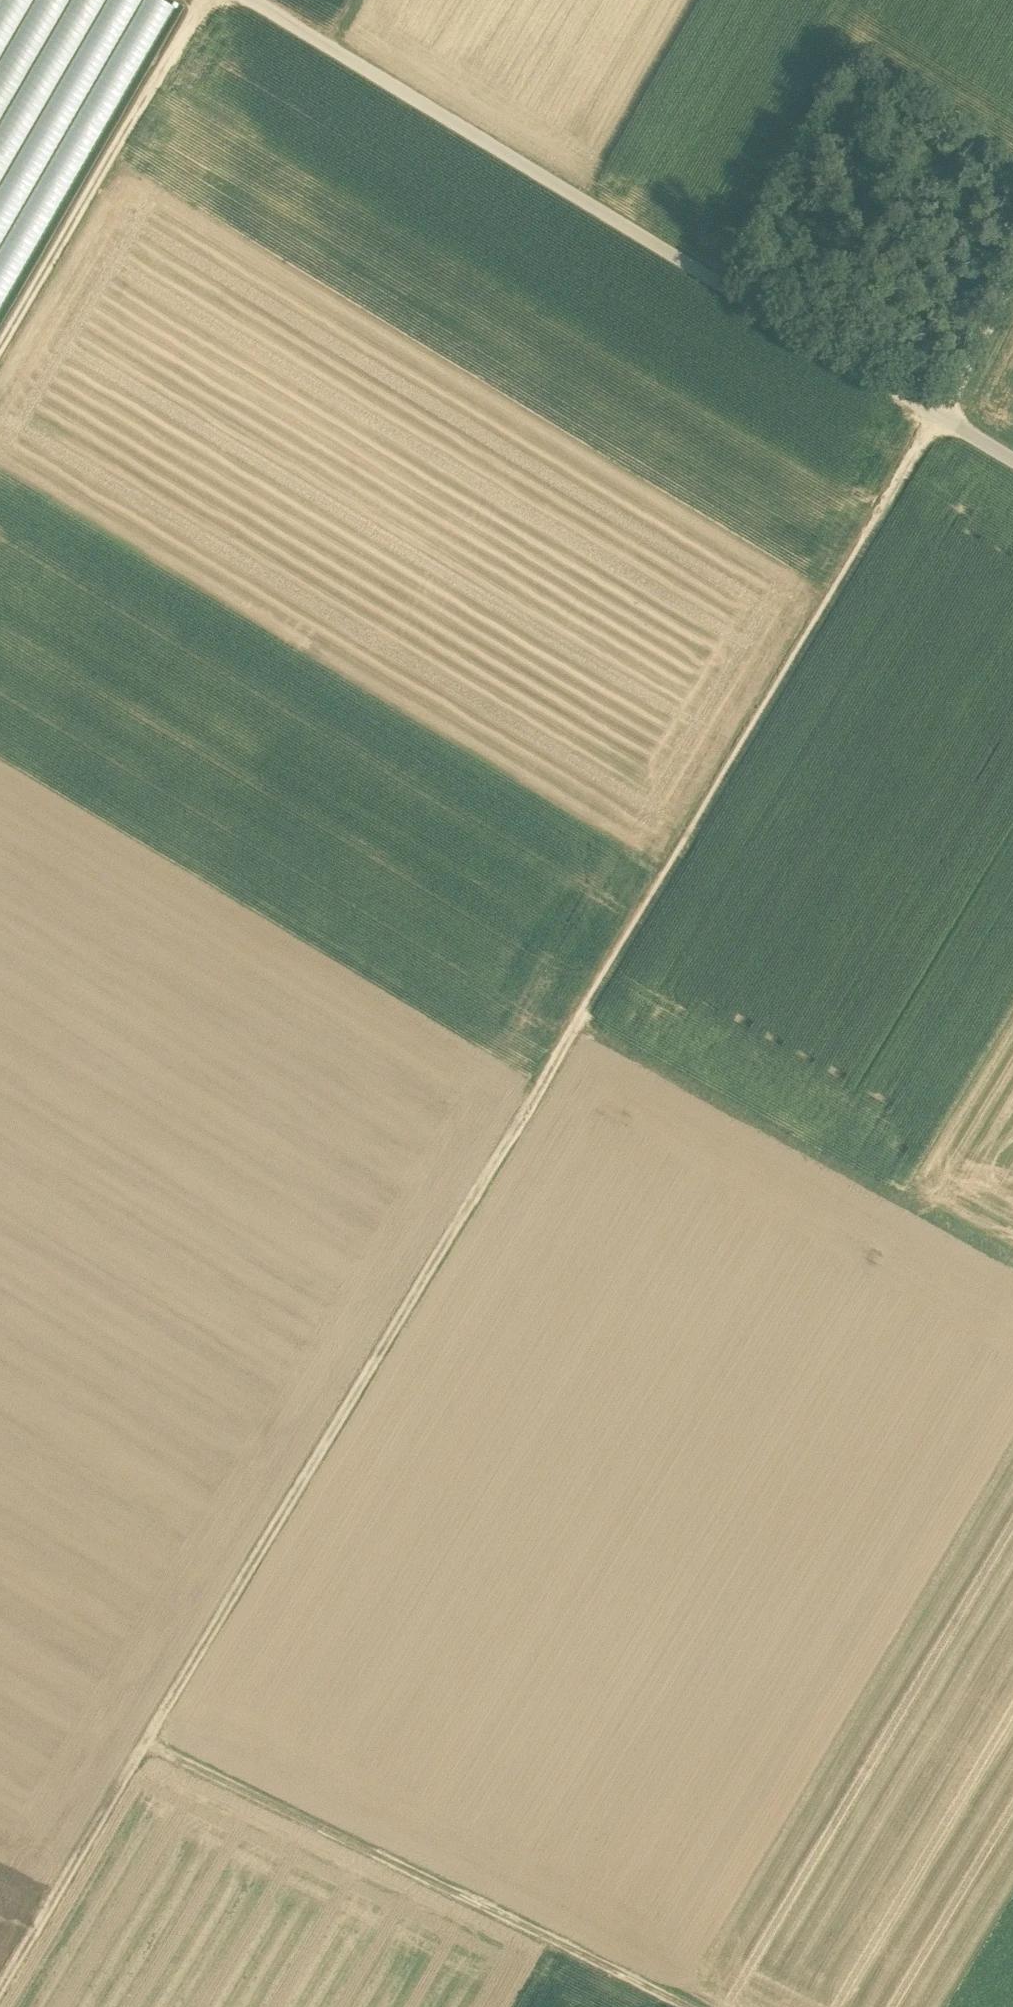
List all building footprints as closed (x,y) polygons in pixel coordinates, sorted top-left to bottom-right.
[(192,0),(0,0),(0,332),(192,0)]
